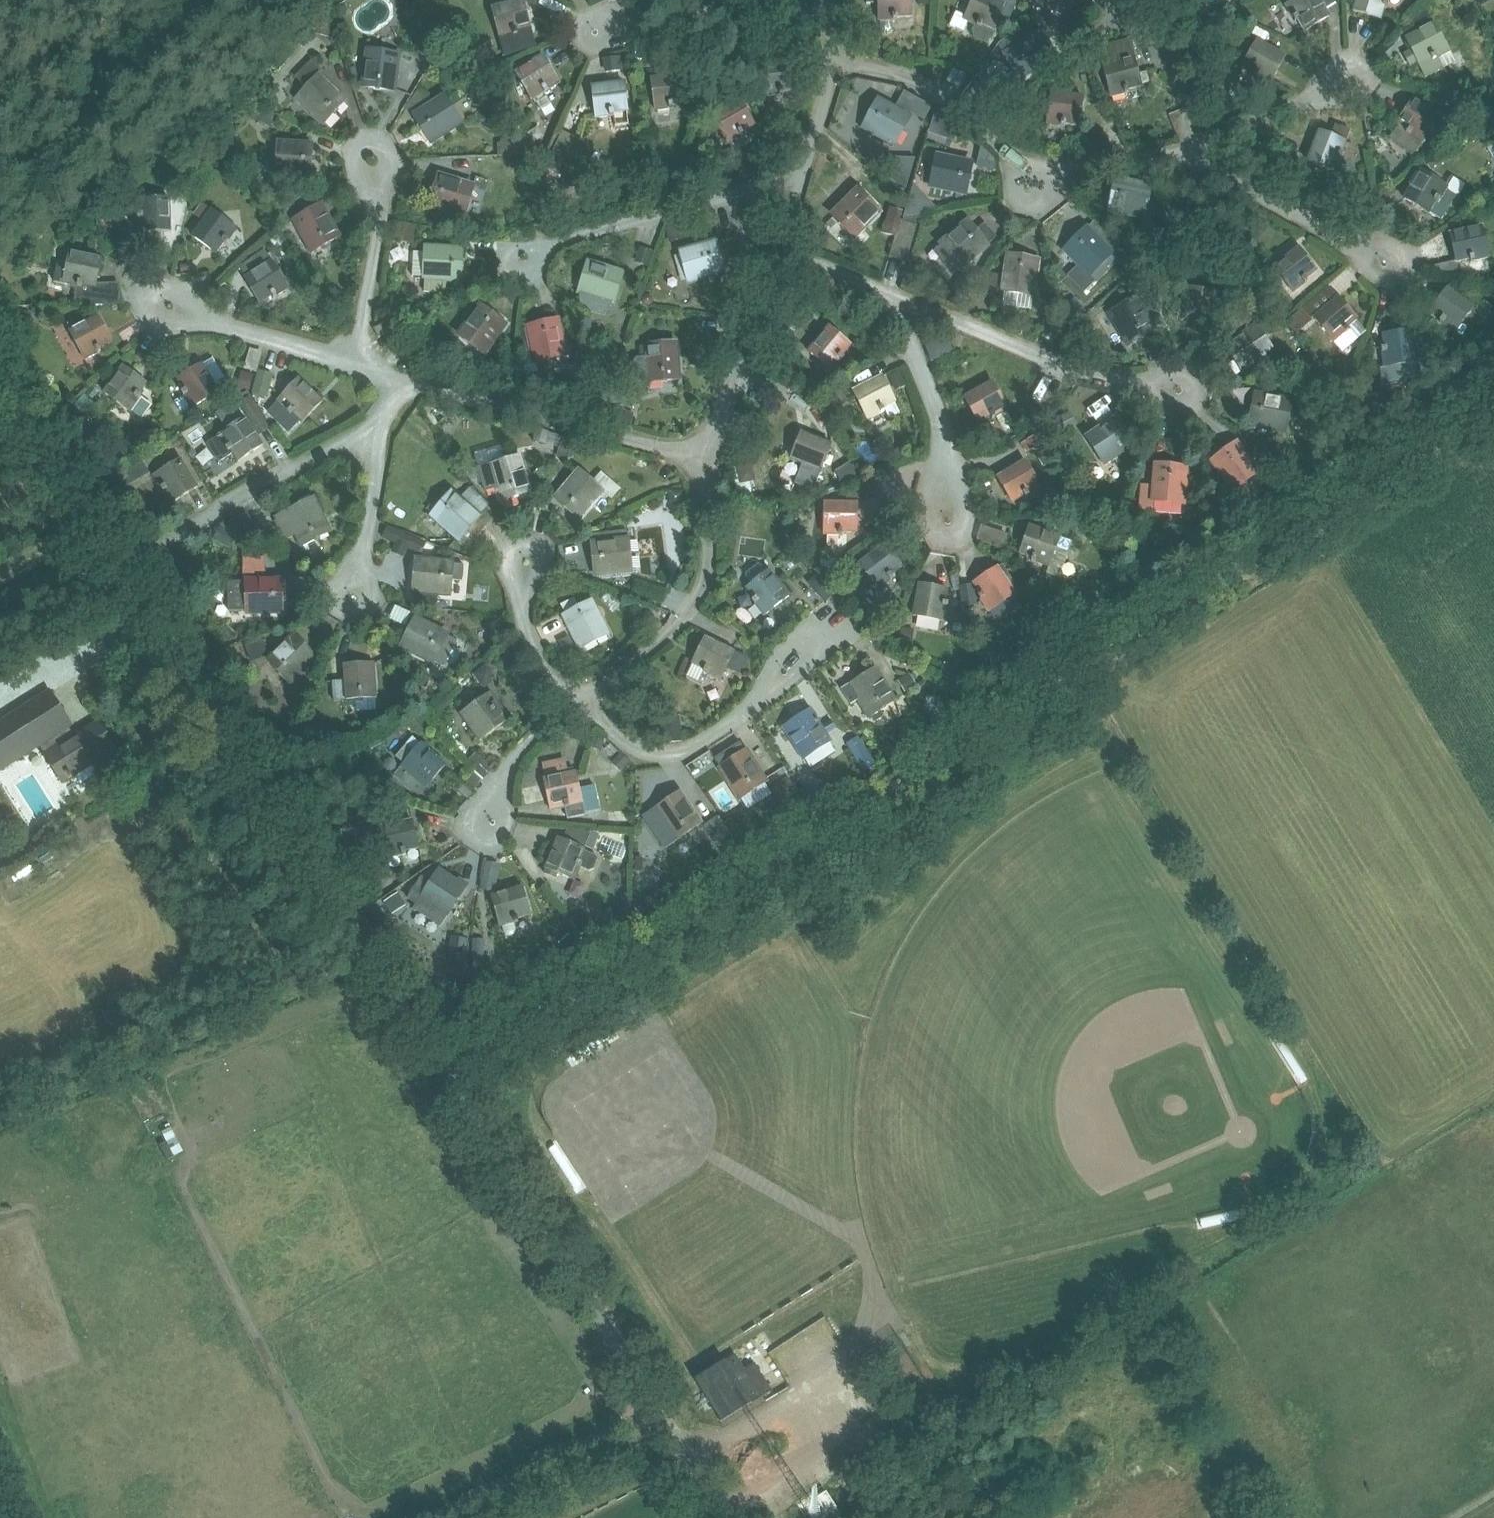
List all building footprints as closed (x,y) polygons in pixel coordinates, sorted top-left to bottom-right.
[(893,22),(897,22),(897,19),(911,18),(911,0),(866,0),(867,5),(879,5),(879,22),(881,22),(881,29),(882,32),(884,34),(887,35),(890,34),(892,32),(893,30),(893,22)] [(971,5),(964,21),(975,25),(972,30),(974,37),(984,42),(990,39),(993,33),(993,34),(999,21),(1001,18),(1009,22),(1017,4),(1008,0),(1007,0),(1006,3),(999,0),(961,0),(971,5)] [(1036,4),(1065,10),(1061,0),(1039,0),(1036,4)] [(1286,7),(1295,22),(1298,21),(1305,32),(1330,17),(1319,0),(1298,0),(1286,7)] [(1351,14),(1381,22),(1386,4),(1389,5),(1390,0),(1356,0),(1351,14)] [(523,1),(492,9),(500,41),(504,56),(535,45),(531,30),(525,8),(523,1)] [(1045,34),(1062,36),(1064,12),(1047,10),(1045,34)] [(1161,12),(1159,24),(1171,27),(1173,15),(1161,12)] [(1428,12),(1400,31),(1406,40),(1410,51),(1404,56),(1411,72),(1420,68),(1425,78),(1442,70),(1438,60),(1449,53),(1437,25),(1428,12)] [(433,14),(423,20),(433,36),(443,29),(433,14)] [(1043,31),(1003,55),(1019,82),(1059,59),(1043,31)] [(1080,39),(1064,49),(1071,58),(1086,48),(1080,39)] [(1098,48),(1103,68),(1111,98),(1128,94),(1128,91),(1141,88),(1135,60),(1129,40),(1098,48)] [(1241,69),(1258,79),(1259,76),(1271,83),(1285,58),(1257,42),(1241,69)] [(467,57),(477,52),(473,44),(463,49),(467,57)] [(743,44),(742,58),(753,59),(755,46),(743,44)] [(394,92),(397,72),(399,56),(369,52),(364,88),(394,92)] [(661,55),(654,59),(659,69),(663,67),(666,65),(661,55)] [(558,82),(543,58),(516,75),(533,102),(548,92),(546,90),(558,82)] [(524,59),(510,66),(514,74),(528,67),(524,59)] [(606,73),(621,72),(626,71),(624,59),(605,61),(606,73)] [(492,61),(478,68),(482,76),(483,75),(496,68),(492,61)] [(298,101),(309,111),(324,125),(345,103),(320,79),(324,74),(311,62),(295,80),(307,91),(298,101)] [(797,91),(794,63),(762,67),(766,98),(784,96),(783,93),(797,91)] [(688,105),(687,97),(684,77),(652,82),(656,112),(674,110),(674,107),(688,105)] [(596,119),(615,117),(614,113),(627,111),(624,84),(592,88),(596,119)] [(589,90),(579,90),(581,116),(591,115),(589,90)] [(1443,90),(1441,102),(1453,103),(1455,91),(1443,90)] [(471,94),(470,101),(474,107),(481,108),(483,96),(471,94)] [(1052,94),(1047,126),(1065,128),(1065,125),(1079,127),(1083,98),(1052,94)] [(1481,96),(1466,95),(1465,109),(1480,110),(1481,96)] [(431,144),(448,133),(462,124),(446,98),(415,118),(431,144)] [(990,98),(979,110),(990,120),(1001,108),(990,98)] [(712,117),(728,145),(744,136),(742,133),(755,126),(740,101),(712,117)] [(864,129),(895,146),(910,119),(878,102),(864,129)] [(1394,128),(1422,147),(1441,119),(1424,107),(1423,109),(1412,102),(1394,128)] [(925,135),(946,143),(954,121),(933,113),(925,135)] [(1318,132),(1306,164),(1337,175),(1341,163),(1333,160),(1340,140),(1318,132)] [(512,138),(498,145),(498,159),(524,158),(522,155),(516,145),(512,138)] [(526,138),(516,145),(522,155),(532,148),(526,138)] [(276,176),(291,177),(311,178),(313,147),(278,145),(276,176)] [(981,151),(978,168),(995,172),(994,162),(981,151)] [(1430,170),(1439,165),(1433,157),(1425,162),(1430,170)] [(966,195),(972,165),(937,158),(931,188),(966,195)] [(702,177),(689,167),(683,176),(696,185),(702,177)] [(1404,200),(1429,215),(1440,222),(1456,195),(1459,197),(1464,189),(1452,182),(1448,189),(1421,172),(1404,200)] [(1186,179),(1176,175),(1172,185),(1182,189),(1186,179)] [(465,217),(473,188),(439,178),(430,207),(465,217)] [(621,186),(630,199),(641,192),(632,179),(621,186)] [(1116,182),(1109,211),(1144,219),(1151,189),(1116,182)] [(925,211),(937,209),(914,185),(904,219),(924,215),(925,211)] [(858,192),(833,217),(854,239),(880,213),(858,192)] [(779,204),(772,196),(764,203),(771,211),(779,204)] [(142,233),(171,233),(170,200),(138,201),(138,220),(141,220),(142,233)] [(193,238),(216,255),(224,244),(226,246),(237,231),(202,205),(194,216),(204,223),(193,238)] [(68,210),(68,214),(71,217),(75,217),(77,214),(77,210),(75,207),(71,207),(68,210)] [(322,207),(295,222),(312,253),(339,239),(322,207)] [(890,209),(883,232),(896,236),(903,214),(890,209)] [(456,233),(458,220),(441,217),(439,231),(456,233)] [(968,223),(941,246),(960,270),(988,247),(987,246),(997,239),(985,224),(975,232),(968,223)] [(1087,230),(1065,252),(1079,266),(1068,277),(1084,294),(1095,284),(1096,284),(1117,264),(1119,262),(1119,263),(1127,257),(1094,223),(1087,231),(1087,230)] [(670,244),(687,239),(683,224),(666,229),(670,244)] [(1450,235),(1457,263),(1470,260),(1470,263),(1488,259),(1481,228),(1450,235)] [(298,244),(294,235),(282,241),(286,250),(298,244)] [(284,248),(277,236),(267,241),(273,253),(284,248)] [(724,274),(715,244),(681,254),(690,283),(724,274)] [(650,269),(655,253),(639,248),(634,264),(650,269)] [(1274,288),(1283,281),(1293,294),(1308,283),(1306,281),(1317,272),(1299,249),(1264,277),(1274,288)] [(462,252),(426,250),(424,293),(446,295),(447,281),(460,282),(462,252)] [(58,266),(54,283),(64,285),(82,289),(82,286),(96,289),(101,261),(70,254),(67,268),(58,266)] [(1039,262),(1008,257),(1003,293),(1033,298),(1039,262)] [(273,299),(289,290),(272,263),(245,280),(261,304),(272,297),(273,299)] [(182,276),(192,274),(190,265),(180,267),(182,276)] [(625,276),(618,274),(588,265),(579,294),(580,294),(580,310),(603,318),(613,304),(616,305),(625,276)] [(1143,279),(1131,286),(1138,298),(1150,291),(1143,279)] [(1448,289),(1431,312),(1441,321),(1440,323),(1454,334),(1474,309),(1448,289)] [(1144,295),(1110,315),(1128,346),(1154,331),(1146,317),(1154,312),(1144,295)] [(654,301),(652,298),(648,297),(645,297),(643,300),(643,303),(644,306),(647,307),(651,307),(653,304),(654,301)] [(1357,321),(1338,299),(1314,320),(1335,344),(1348,332),(1347,329),(1357,321)] [(505,326),(481,308),(460,337),(484,355),(505,326)] [(1312,322),(1302,311),(1285,325),(1295,336),(1312,322)] [(1244,373),(1260,362),(1272,354),(1256,330),(1263,325),(1257,316),(1234,330),(1240,339),(1227,348),(1244,373)] [(112,344),(99,318),(71,333),(85,361),(102,352),(100,350),(112,344)] [(565,357),(558,322),(528,328),(535,363),(565,357)] [(851,347),(829,329),(808,353),(832,374),(844,359),(842,358),(851,347)] [(409,343),(403,330),(395,334),(400,347),(409,343)] [(1385,350),(1382,350),(1384,368),(1386,383),(1404,381),(1405,385),(1406,385),(1406,381),(1422,379),(1419,361),(1415,362),(1411,332),(1383,336),(1385,350)] [(777,339),(774,354),(788,356),(791,341),(788,341),(777,339)] [(640,382),(648,381),(648,383),(679,381),(676,345),(646,348),(646,358),(638,359),(635,362),(636,379),(640,382)] [(248,349),(242,370),(255,374),(261,352),(248,349)] [(182,394),(184,397),(176,403),(183,414),(191,409),(192,410),(219,394),(202,366),(178,381),(185,393),(182,394)] [(123,369),(105,394),(130,413),(138,419),(144,418),(150,409),(149,404),(141,398),(139,396),(147,385),(123,369)] [(1351,371),(1339,369),(1337,380),(1349,382),(1351,371)] [(593,381),(606,385),(608,374),(595,371),(593,381)] [(243,372),(238,386),(251,391),(256,377),(243,372)] [(895,404),(882,378),(854,393),(868,421),(885,412),(883,410),(895,404)] [(303,424),(323,403),(299,381),(278,404),(291,416),(293,414),(303,424)] [(992,420),(995,419),(1000,429),(1001,430),(1005,432),(1010,431),(1013,429),(1013,424),(1006,412),(1008,411),(992,383),(964,399),(979,424),(990,418),(992,420)] [(1466,385),(1458,390),(1464,399),(1472,394),(1466,385)] [(762,395),(768,410),(781,405),(774,389),(762,395)] [(79,418),(85,412),(90,416),(97,407),(84,396),(77,405),(72,412),(79,418)] [(1256,396),(1250,426),(1285,433),(1291,403),(1256,396)] [(250,397),(239,404),(245,414),(257,407),(250,397)] [(442,406),(438,412),(446,418),(450,412),(443,406),(442,406)] [(1077,428),(1070,413),(1050,423),(1057,438),(1077,428)] [(1104,465),(1117,456),(1134,445),(1117,419),(1087,439),(1104,465)] [(219,438),(207,446),(220,465),(234,456),(239,463),(263,447),(245,420),(219,438)] [(801,434),(791,461),(802,465),(795,485),(813,492),(820,475),(831,446),(801,434)] [(564,436),(558,457),(568,460),(574,439),(564,436)] [(1022,449),(1027,455),(1034,451),(1039,460),(1043,469),(1056,462),(1052,453),(1041,437),(1022,449)] [(1237,445),(1212,462),(1233,492),(1258,474),(1237,445)] [(472,486),(483,483),(485,493),(497,490),(501,502),(530,494),(520,459),(503,464),(498,447),(469,456),(474,473),(469,475),(472,486)] [(166,492),(173,503),(198,488),(181,461),(154,477),(164,493),(166,492)] [(998,479),(1012,504),(1024,497),(1025,499),(1041,490),(1025,462),(998,479)] [(851,463),(835,473),(845,488),(863,481),(851,463)] [(755,489),(748,464),(733,468),(740,492),(755,489)] [(1154,488),(1141,487),(1139,512),(1152,513),(1153,502),(1184,505),(1187,469),(1156,467),(1154,488)] [(579,520),(602,494),(612,502),(621,491),(602,474),(592,484),(579,473),(556,500),(579,520)] [(479,519),(477,518),(487,506),(469,490),(459,501),(452,495),(432,518),(458,542),(479,519)] [(296,535),(302,547),(330,533),(314,501),(286,515),(287,516),(277,520),(286,540),(296,535)] [(824,536),(828,536),(828,548),(839,548),(839,536),(843,537),(843,534),(857,534),(857,505),(825,505),(824,536)] [(787,513),(792,523),(797,520),(800,514),(797,508),(787,513)] [(242,538),(254,532),(251,527),(255,524),(248,510),(232,519),(242,538)] [(869,542),(881,533),(873,522),(863,530),(865,533),(863,534),(869,542)] [(221,527),(214,539),(226,546),(233,534),(221,527)] [(261,527),(251,536),(259,546),(269,537),(261,527)] [(389,527),(384,540),(397,545),(393,553),(403,557),(406,549),(420,555),(426,543),(389,527)] [(1069,554),(1056,549),(1060,539),(1030,528),(1020,555),(1033,559),(1032,562),(1049,568),(1050,565),(1063,570),(1069,554)] [(1004,544),(1004,529),(980,530),(980,545),(1004,544)] [(591,536),(596,576),(631,572),(628,542),(626,532),(591,536)] [(902,569),(885,546),(859,565),(878,590),(893,579),(891,577),(902,569)] [(262,554),(241,554),(241,574),(262,575),(262,554)] [(417,562),(414,593),(450,596),(451,582),(462,583),(463,567),(417,562)] [(746,575),(746,578),(752,586),(747,590),(755,600),(753,602),(764,617),(789,597),(781,587),(770,572),(767,574),(761,566),(758,566),(746,575)] [(1022,609),(1014,597),(1015,596),(998,569),(974,585),(981,596),(979,598),(989,613),(997,624),(1022,609)] [(808,584),(824,604),(834,596),(818,576),(808,584)] [(246,584),(228,584),(229,615),(247,614),(283,613),(282,583),(274,583),(257,583),(246,584)] [(948,591),(919,586),(913,617),(944,623),(948,605),(945,605),(948,591)] [(1125,614),(1131,600),(1118,594),(1112,609),(1125,614)] [(564,617),(580,649),(608,636),(592,604),(564,617)] [(393,606),(387,620),(401,626),(408,612),(393,606)] [(1064,612),(1058,625),(1067,629),(1073,617),(1064,612)] [(458,643),(434,630),(416,621),(402,648),(435,665),(435,664),(444,669),(458,643)] [(488,626),(492,640),(503,637),(499,623),(488,626)] [(900,642),(913,643),(914,631),(901,629),(900,642)] [(295,638),(269,663),(291,684),(316,660),(295,638)] [(706,639),(693,665),(705,671),(704,674),(720,682),(734,653),(706,639)] [(344,666),(345,686),(346,699),(377,697),(374,664),(344,666)] [(474,676),(484,689),(492,685),(494,670),(489,664),(474,676)] [(876,671),(843,692),(853,707),(860,703),(869,718),(872,716),(876,723),(883,718),(885,713),(883,709),(885,708),(894,702),(895,702),(876,671)] [(910,674),(899,681),(907,695),(919,688),(910,674)] [(330,681),(332,701),(343,700),(340,679),(330,681)] [(308,684),(302,699),(312,703),(318,688),(308,684)] [(620,690),(611,696),(617,705),(626,699),(620,690)] [(423,691),(416,696),(424,705),(431,700),(423,691)] [(0,725),(0,773),(43,745),(50,755),(46,757),(63,784),(115,750),(99,724),(74,740),(68,730),(72,727),(50,693),(0,725)] [(969,702),(940,696),(937,711),(957,714),(957,712),(967,714),(969,702)] [(412,699),(404,704),(409,712),(417,707),(412,699)] [(479,742),(505,724),(495,709),(492,710),(484,699),(461,716),(479,742)] [(403,707),(393,714),(397,721),(407,714),(403,707)] [(810,713),(784,729),(804,759),(829,743),(810,713)] [(409,723),(420,738),(431,729),(420,715),(409,723)] [(663,745),(683,743),(680,717),(661,719),(663,745)] [(315,720),(312,734),(325,737),(328,723),(315,720)] [(587,748),(597,753),(602,744),(591,738),(587,748)] [(859,738),(848,745),(867,774),(877,768),(859,738)] [(402,767),(395,776),(419,797),(425,790),(446,766),(421,745),(414,753),(407,746),(396,759),(404,765),(402,767)] [(741,745),(715,761),(721,770),(740,800),(741,799),(748,811),(772,796),(764,784),(765,783),(746,753),(741,745)] [(353,748),(338,754),(341,761),(347,759),(350,767),(359,763),(353,748)] [(621,755),(612,764),(621,773),(630,765),(621,755)] [(694,763),(687,767),(695,779),(702,774),(694,763)] [(547,790),(543,791),(545,799),(549,799),(549,800),(551,812),(565,809),(568,820),(584,817),(584,816),(600,813),(595,788),(580,792),(576,774),(545,781),(546,785),(547,790)] [(790,780),(772,791),(781,805),(799,794),(790,780)] [(542,786),(522,790),(526,805),(545,801),(542,786)] [(819,788),(806,797),(814,810),(828,801),(819,788)] [(664,849),(675,842),(700,825),(680,795),(655,812),(644,819),(664,849)] [(718,818),(704,827),(717,845),(730,836),(718,818)] [(419,850),(412,822),(381,829),(388,860),(406,856),(406,853),(419,850)] [(600,837),(592,834),(586,850),(594,853),(600,837)] [(575,882),(581,868),(590,872),(594,871),(598,860),(597,857),(585,852),(585,851),(558,840),(546,870),(543,875),(556,880),(558,875),(575,882)] [(422,879),(408,900),(417,906),(414,910),(440,927),(446,918),(447,918),(464,892),(437,875),(431,885),(422,879)] [(501,928),(502,928),(504,934),(506,937),(510,938),(513,937),(516,935),(516,932),(513,924),(519,923),(518,920),(531,916),(523,889),(492,898),(501,928)] [(622,898),(621,905),(626,909),(634,902),(626,894),(622,898)] [(385,904),(391,914),(404,905),(398,895),(385,904)] [(652,898),(646,903),(652,913),(659,908),(652,898)] [(587,914),(575,916),(577,934),(590,932),(587,914)] [(596,933),(583,943),(590,953),(603,944),(596,933)] [(571,935),(561,943),(569,955),(580,947),(571,935)] [(468,940),(454,938),(451,960),(464,962),(468,940)] [(482,966),(482,942),(471,942),(471,966),(482,966)] [(156,1131),(165,1159),(181,1154),(172,1126),(156,1131)] [(736,1356),(696,1381),(722,1423),(772,1392),(755,1365),(745,1371),(736,1356)] [(826,1492),(815,1499),(823,1511),(826,1516),(837,1509),(834,1504),(826,1492)]
